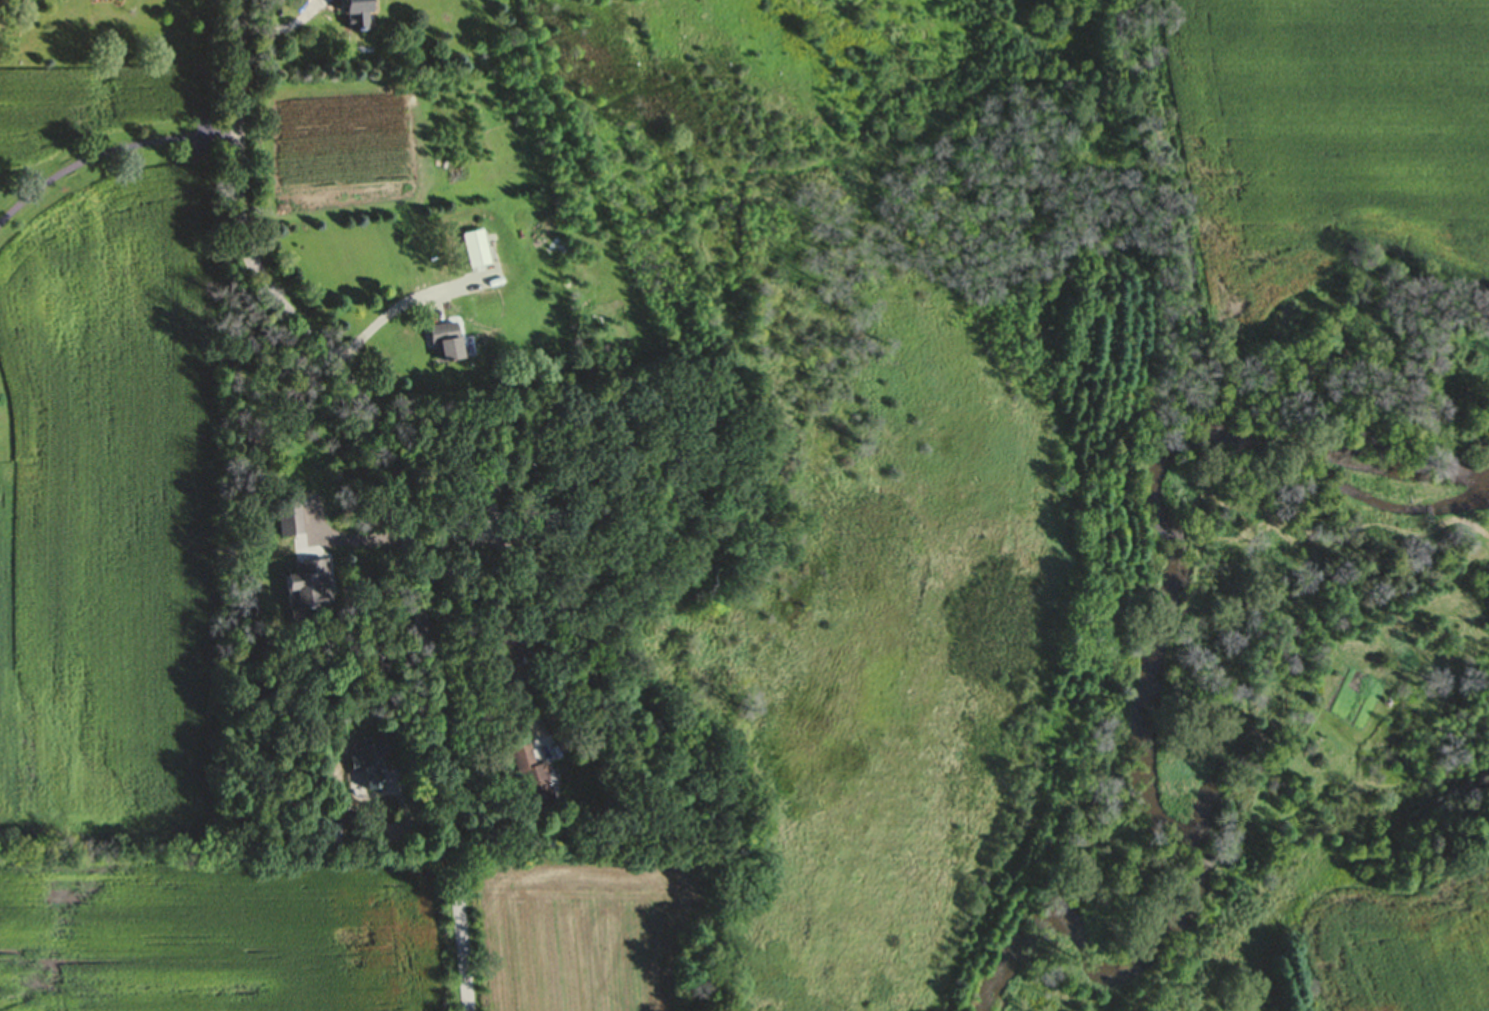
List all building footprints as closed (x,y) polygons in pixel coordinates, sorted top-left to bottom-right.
[(335,16),(342,16),(343,32),(363,31),(361,0),(334,0),(335,16)] [(469,270),(488,265),(478,230),(458,236),(469,270)] [(426,328),(432,364),(458,360),(452,323),(426,328)] [(299,536),(297,500),(273,501),(276,538),(299,536)] [(290,564),(291,575),(279,577),(283,612),(328,607),(323,561),(290,564)] [(378,791),(375,756),(383,756),(382,740),(354,743),(355,759),(345,760),(346,770),(357,769),(359,792),(378,791)] [(525,806),(553,798),(543,763),(533,766),(527,743),(509,747),(525,806)]
